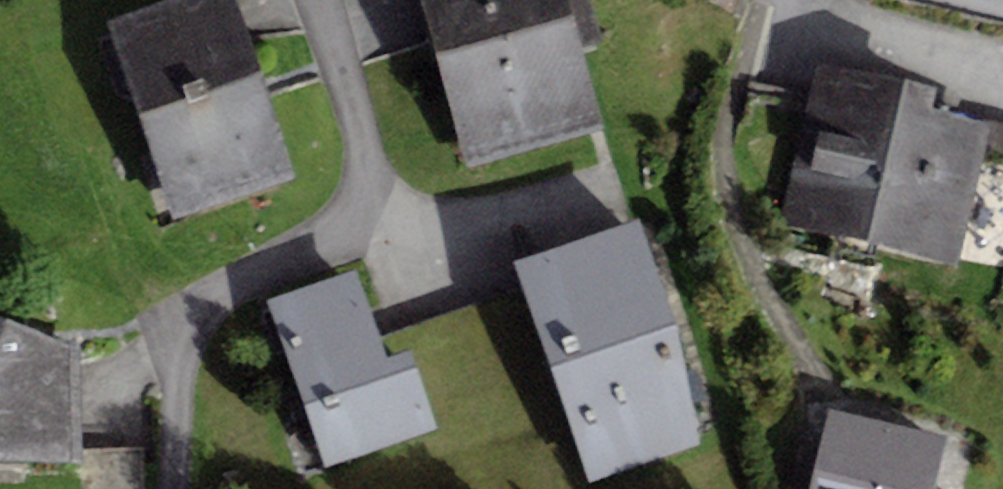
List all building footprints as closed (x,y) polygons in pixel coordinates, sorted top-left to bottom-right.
[(236,0),(162,0),(108,17),(174,221),(295,183),(236,0)] [(565,0),(420,0),(468,167),(603,129),(565,0)] [(938,91),(817,65),(782,223),(959,262),(990,122),(934,110),(938,91)] [(639,217),(512,261),(590,483),(707,440),(639,217)] [(355,268),(267,299),(326,468),(436,430),(409,354),(388,361),(355,268)] [(0,318),(0,460),(79,464),(81,348),(0,318)] [(828,409),(809,488),(934,488),(947,436),(828,409)] [(86,450),(86,488),(147,488),(146,448),(86,450)]
